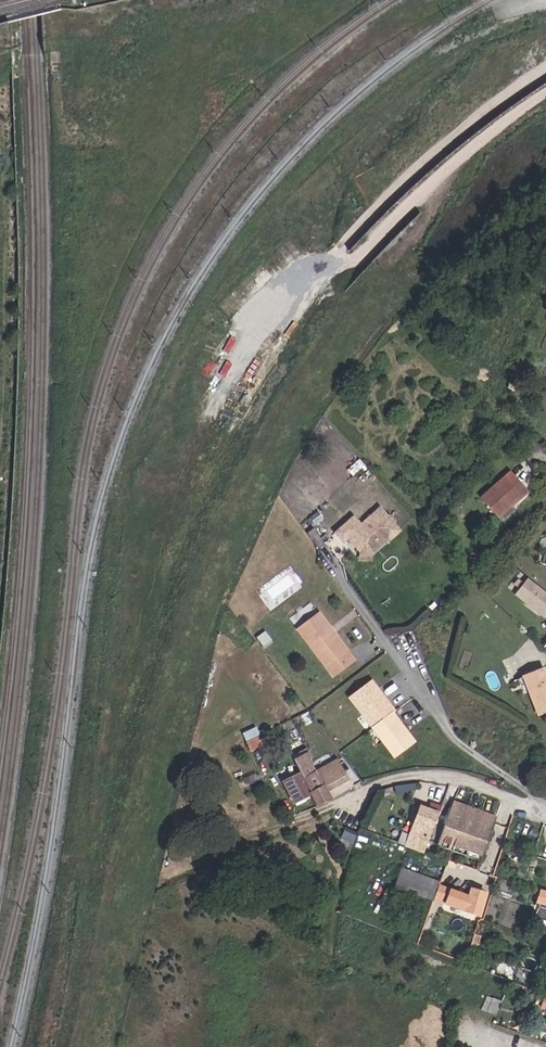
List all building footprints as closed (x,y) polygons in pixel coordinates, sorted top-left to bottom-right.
[(508,475),(480,498),(496,517),(525,493),(508,475)] [(339,540),(347,534),(350,539),(350,542),(355,550),(368,553),(386,539),(388,541),(398,533),(392,526),(392,523),(388,517),(385,517),(379,509),(358,525),(351,516),(332,531),(339,540)] [(368,553),(355,550),(354,558),(367,560),(368,553)] [(526,579),(514,595),(544,618),(545,615),(545,594),(526,579)] [(325,627),(314,612),(292,629),(329,676),(350,659),(330,634),(328,636),(323,629),(325,627)] [(542,669),(521,677),(537,715),(545,711),(545,678),(542,669)] [(373,689),(368,681),(346,697),(389,757),(406,744),(391,722),(393,721),(388,714),(390,712),(384,705),(380,708),(378,705),(380,703),(371,690),(373,689)] [(243,732),(251,749),(262,744),(255,727),(243,732)] [(316,806),(351,787),(350,786),(340,767),(336,768),(333,764),(320,771),(318,768),(314,770),(303,751),(291,757),(299,773),(280,782),(292,806),(311,796),(316,806)] [(480,861),(497,818),(452,801),(436,845),(480,861)] [(410,834),(428,841),(439,812),(431,809),(421,806),(410,834)] [(424,851),(428,841),(410,834),(406,844),(424,851)] [(395,887),(434,902),(434,900),(479,916),(486,894),(470,889),(468,896),(438,885),(439,883),(402,870),(395,887)] [(499,1003),(486,998),(483,1004),(482,1009),(481,1010),(495,1015),(499,1003)]
